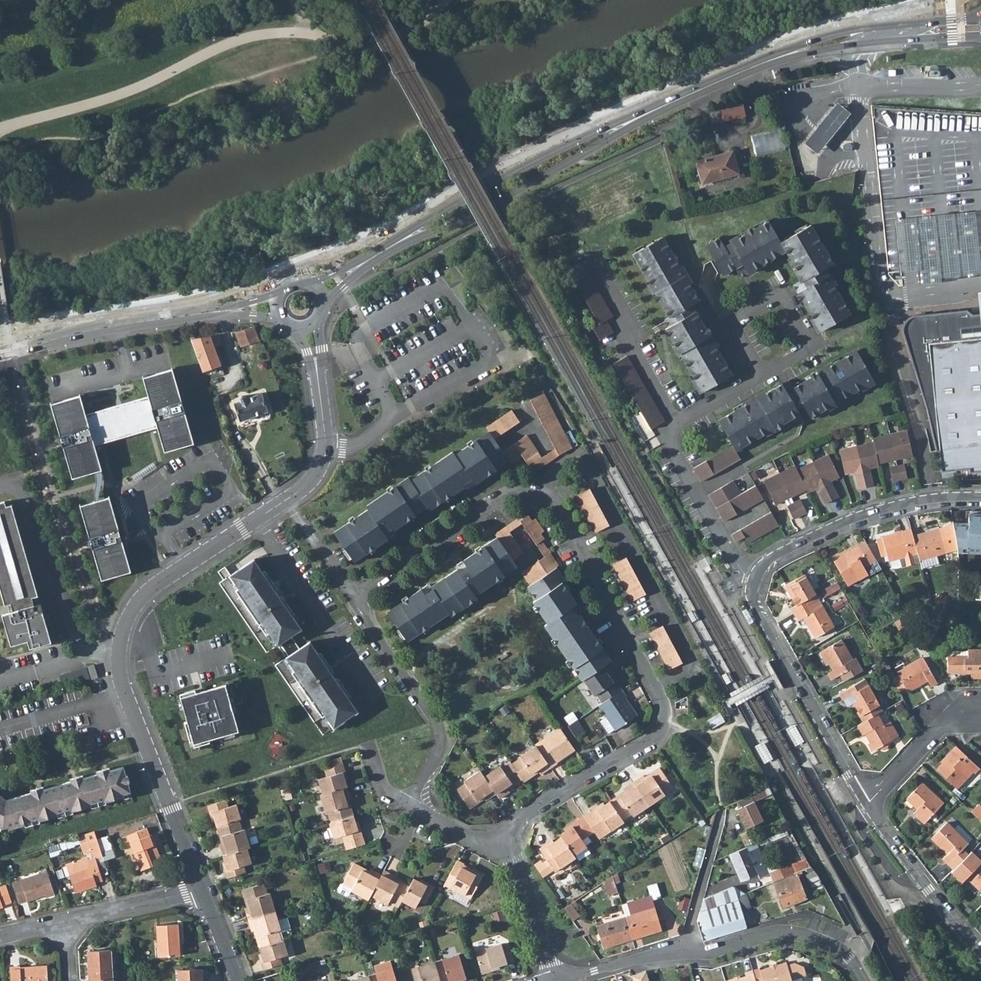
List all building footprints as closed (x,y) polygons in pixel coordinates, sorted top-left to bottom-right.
[(708,111),(711,124),(745,116),(742,102),(716,108),(714,109),(708,111)] [(850,114),(837,103),(804,143),(817,154),(850,114)] [(783,128),(748,135),(752,156),(787,150),(783,128)] [(695,161),(702,184),(739,174),(733,151),(695,161)] [(916,290),(945,286),(944,278),(948,278),(980,274),(980,262),(976,212),(942,215),(904,219),(890,220),(895,273),(909,271),(914,271),(916,290)] [(718,238),(705,246),(722,276),(735,269),(742,264),(747,273),(785,252),(802,280),(806,287),(797,292),(820,332),(823,330),(849,314),(824,269),(833,264),(810,225),(780,242),(768,222),(723,247),(718,238)] [(662,237),(632,255),(669,318),(675,315),(678,322),(668,327),(665,329),(698,387),(702,393),(732,375),(691,305),(699,301),(662,237)] [(584,260),(570,268),(581,286),(578,288),(599,324),(592,328),(599,340),(613,332),(606,320),(613,316),(591,280),(595,278),(584,260)] [(735,269),(740,278),(747,273),(742,264),(735,269)] [(793,285),(797,292),(806,287),(802,280),(793,285)] [(915,317),(908,319),(903,325),(902,333),(904,339),(927,411),(937,452),(940,451),(942,471),(961,470),(969,469),(970,472),(980,471),(980,314),(972,315),(966,311),(938,314),(915,317)] [(668,327),(678,322),(675,315),(669,318),(664,320),(668,327)] [(251,327),(235,332),(241,347),(259,341),(253,327),(251,327)] [(199,363),(202,372),(219,366),(221,365),(213,343),(221,342),(217,334),(190,339),(199,363)] [(693,468),(701,481),(740,459),(735,451),(799,414),(796,409),(802,405),(810,418),(873,382),(856,351),(793,388),(786,392),(781,384),(718,421),(718,422),(732,446),(693,468)] [(626,356),(613,363),(650,429),(664,421),(626,356)] [(72,478),(102,470),(94,443),(156,425),(164,452),(194,443),(184,412),(185,412),(182,400),(181,400),(172,369),(142,377),(148,397),(86,416),(80,395),(50,403),(60,435),(59,435),(62,448),(63,447),(72,478)] [(781,384),(786,392),(793,388),(789,380),(781,384)] [(239,420),(240,421),(268,411),(262,393),(247,399),(246,396),(242,396),(240,399),(241,401),(235,403),(233,404),(239,420)] [(555,448),(559,455),(572,448),(544,393),(530,400),(555,448)] [(334,532),(354,562),(388,538),(385,534),(392,528),(394,530),(428,507),(431,510),(465,487),(464,484),(471,479),(475,484),(510,461),(512,464),(522,457),(530,467),(536,463),(539,469),(544,465),(546,464),(542,457),(527,434),(503,451),(494,439),(520,421),(512,410),(486,427),(489,431),(455,454),(452,451),(410,480),(408,477),(365,506),(368,509),(334,532)] [(906,430),(889,434),(895,460),(912,456),(906,430)] [(872,438),(873,442),(878,464),(895,460),(889,434),(872,438)] [(873,442),(856,446),(865,488),(873,486),(869,469),(879,466),(878,464),(873,442)] [(856,446),(839,450),(844,474),(854,472),(858,489),(865,488),(856,446)] [(828,454),(812,462),(831,500),(838,497),(830,481),(839,476),(828,454)] [(812,462),(796,469),(806,489),(807,492),(816,488),(824,504),(831,500),(812,462)] [(904,464),(896,466),(899,480),(907,478),(904,464)] [(794,466),(779,473),(790,497),(806,489),(796,469),(794,466)] [(896,466),(890,467),(892,481),(899,480),(896,466)] [(961,470),(962,480),(980,479),(980,471),(970,472),(969,469),(961,470)] [(779,473),(763,481),(775,505),(790,497),(779,473)] [(465,487),(467,489),(475,484),(471,479),(464,484),(465,487)] [(733,480),(708,495),(724,522),(763,499),(755,486),(740,494),(733,480)] [(576,495),(596,532),(610,525),(590,488),(576,495)] [(109,497),(80,505),(89,537),(88,537),(92,549),(101,580),(131,572),(109,497)] [(800,500),(793,503),(800,516),(806,513),(800,500)] [(786,506),(793,519),(800,516),(793,503),(786,506)] [(52,642),(49,635),(43,612),(44,611),(41,603),(38,604),(34,605),(32,597),(36,597),(38,596),(12,505),(0,508),(0,587),(5,605),(11,603),(13,611),(2,614),(11,646),(28,641),(30,648),(52,642)] [(770,512),(731,534),(735,542),(744,537),(747,543),(778,525),(770,512)] [(968,513),(968,519),(965,519),(965,522),(952,522),(958,552),(968,552),(968,549),(980,550),(980,514),(968,513)] [(506,526),(510,532),(522,523),(520,520),(524,518),(522,514),(506,526)] [(522,523),(536,545),(542,541),(545,539),(541,533),(544,531),(536,518),(532,520),(529,515),(524,518),(520,520),(522,523)] [(387,612),(407,642),(449,613),(451,617),(478,599),(475,596),(517,567),(513,560),(524,552),(510,532),(506,526),(495,533),(497,537),(462,560),(466,566),(458,571),(457,569),(431,586),(433,588),(425,594),(421,588),(387,612)] [(385,534),(388,538),(396,533),(394,530),(392,528),(385,534)] [(882,537),(876,539),(879,549),(885,548),(887,554),(889,560),(899,557),(902,567),(920,562),(920,560),(913,536),(911,528),(882,536),(882,537)] [(939,528),(913,536),(920,560),(937,555),(946,552),(939,528)] [(540,550),(545,557),(551,553),(546,546),(542,541),(536,545),(540,550)] [(859,545),(843,553),(844,555),(840,557),(834,561),(847,585),(868,574),(871,575),(874,572),(875,570),(877,571),(881,568),(866,543),(860,547),(859,545)] [(544,626),(582,681),(584,679),(606,664),(612,660),(580,613),(577,614),(572,607),(577,603),(563,581),(566,579),(557,567),(559,565),(551,553),(545,557),(521,572),(530,585),(527,587),(535,600),(532,602),(547,624),(544,626)] [(704,558),(708,565),(712,562),(709,555),(704,558)] [(920,562),(922,568),(939,563),(937,555),(920,560),(920,562)] [(613,564),(633,601),(646,593),(626,557),(613,564)] [(231,575),(239,588),(237,590),(267,634),(269,633),(278,645),(281,644),(289,656),(286,657),(295,670),(292,672),(322,717),(325,715),(334,727),(358,711),(349,698),(351,697),(338,678),(336,679),(310,641),(300,648),(291,636),(302,629),(276,591),(278,590),(265,570),(263,572),(255,559),(231,575),(226,566),(218,571),(224,580),(231,575)] [(457,569),(458,571),(466,566),(462,560),(455,566),(457,569)] [(796,605),(791,608),(794,614),(820,600),(804,574),(786,584),(793,597),(792,598),(796,605)] [(826,597),(842,588),(838,581),(822,590),(826,597)] [(421,588),(425,594),(433,588),(431,586),(429,583),(421,588)] [(957,615),(961,627),(969,627),(964,613),(965,600),(958,599),(957,612),(957,615)] [(820,600),(794,614),(798,621),(804,617),(808,625),(809,624),(816,636),(835,626),(820,600)] [(572,607),(577,614),(580,613),(583,610),(577,603),(572,607)] [(649,633),(670,669),(683,662),(662,626),(649,633)] [(841,674),(845,681),(864,670),(857,657),(853,659),(842,639),(824,650),(831,662),(830,663),(834,670),(828,673),(832,679),(841,674)] [(820,652),(827,664),(830,663),(831,662),(824,650),(820,652)] [(947,656),(947,671),(971,671),(971,677),(980,677),(980,650),(968,650),(968,656),(947,656)] [(898,674),(892,677),(900,692),(906,688),(907,690),(920,683),(920,684),(928,680),(931,686),(937,682),(923,657),(897,672),(898,674)] [(596,694),(602,703),(622,690),(616,681),(614,683),(609,676),(611,675),(612,674),(606,664),(584,679),(594,695),(596,694)] [(92,679),(98,677),(94,665),(88,666),(92,679)] [(860,715),(864,721),(878,713),(883,710),(865,679),(840,693),(843,699),(844,699),(848,706),(854,703),(861,715),(860,715)] [(225,684),(180,697),(187,721),(184,722),(190,741),(192,741),(194,746),(209,742),(209,739),(238,731),(225,684)] [(615,729),(615,730),(635,717),(628,706),(630,705),(624,697),(626,696),(622,690),(602,703),(598,705),(606,717),(615,729)] [(628,706),(635,717),(638,715),(631,705),(630,705),(628,706)] [(722,713),(709,718),(712,726),(725,721),(722,713)] [(864,721),(858,725),(864,734),(867,732),(869,735),(867,735),(871,742),(869,743),(873,751),(881,746),(882,748),(885,748),(886,747),(887,745),(887,743),(892,739),(898,735),(890,721),(883,725),(878,713),(864,721)] [(600,721),(608,734),(615,729),(606,717),(600,721)] [(573,725),(577,732),(584,727),(580,721),(573,725)] [(536,746),(551,768),(558,763),(557,762),(564,757),(563,754),(573,747),(560,728),(535,745),(536,746)] [(538,772),(540,775),(551,768),(536,746),(520,756),(520,758),(512,764),(522,779),(524,782),(532,776),(531,774),(536,770),(538,772)] [(956,746),(944,758),(945,760),(942,763),(937,769),(957,788),(973,772),(975,773),(980,768),(973,762),(960,750),(956,746)] [(563,754),(564,757),(575,750),(573,747),(563,754)] [(326,761),(329,768),(343,764),(341,757),(326,761)] [(496,794),(499,799),(510,792),(508,789),(506,786),(512,783),(514,785),(522,779),(512,764),(510,761),(501,767),(500,766),(484,776),(496,794)] [(318,779),(322,794),(347,786),(345,781),(348,780),(346,773),(343,774),(343,772),(345,771),(343,764),(329,768),(325,769),(324,770),(326,777),(318,779)] [(123,766),(110,770),(109,767),(97,771),(97,774),(84,777),(83,775),(70,778),(71,781),(44,788),(43,786),(31,790),(31,792),(6,799),(0,796),(0,827),(2,829),(8,827),(11,828),(22,825),(24,822),(38,818),(42,820),(55,816),(57,813),(72,809),(75,810),(89,806),(91,803),(105,799),(108,801),(121,797),(124,794),(131,792),(123,766)] [(633,782),(649,805),(665,794),(664,792),(672,786),(659,767),(651,773),(652,776),(647,779),(645,777),(644,775),(633,782)] [(457,789),(469,808),(479,802),(477,800),(483,796),(485,798),(486,800),(496,794),(484,776),(480,770),(464,781),(466,783),(457,789)] [(610,801),(623,820),(631,814),(633,816),(649,805),(633,782),(623,789),(624,791),(618,795),(610,801)] [(922,782),(907,798),(918,809),(914,813),(924,823),(944,803),(922,782)] [(321,794),(326,813),(328,812),(331,822),(353,816),(350,804),(347,805),(346,800),(348,799),(350,798),(347,786),(322,794),(321,794)] [(737,809),(746,829),(763,820),(754,802),(772,793),(768,786),(766,788),(738,800),(741,807),(737,809)] [(215,820),(217,826),(239,819),(241,819),(237,804),(229,806),(227,799),(208,805),(211,813),(213,812),(214,814),(211,815),(213,821),(215,820)] [(595,807),(584,816),(595,832),(599,839),(624,822),(623,820),(610,801),(604,804),(603,802),(598,806),(599,808),(597,810),(595,807)] [(972,811),(980,820),(980,806),(978,804),(972,811)] [(330,823),(334,837),(342,835),(344,842),(363,836),(361,830),(358,830),(357,828),(360,827),(358,821),(355,822),(353,816),(331,822),(330,823)] [(562,837),(574,856),(587,847),(586,845),(583,840),(588,836),(595,832),(584,816),(571,824),(573,826),(571,828),(569,825),(564,829),(565,831),(560,835),(562,837)] [(220,844),(223,856),(247,848),(250,847),(244,829),(242,830),(239,819),(217,826),(221,837),(223,836),(225,842),(222,843),(220,844)] [(942,847),(941,848),(947,854),(942,858),(953,869),(968,854),(963,848),(968,843),(947,822),(932,837),(942,847)] [(127,835),(141,870),(162,862),(155,844),(153,844),(147,828),(127,835)] [(95,831),(85,834),(90,849),(99,846),(97,839),(95,831)] [(740,835),(745,846),(751,843),(749,839),(746,832),(740,835)] [(97,839),(99,846),(104,859),(114,856),(107,835),(97,839)] [(344,842),(347,849),(365,844),(363,836),(344,842)] [(588,836),(583,840),(586,845),(592,842),(588,836)] [(553,870),(554,872),(576,858),(574,856),(562,837),(554,842),(547,847),(545,844),(539,848),(546,860),(542,862),(536,867),(543,877),(553,870)] [(693,865),(701,867),(706,849),(698,847),(693,865)] [(730,854),(737,871),(740,870),(744,880),(767,870),(758,847),(753,849),(749,851),(747,847),(730,854)] [(225,871),(228,878),(246,872),(244,865),(252,863),(247,848),(223,856),(225,862),(223,862),(225,868),(227,868),(228,870),(225,871)] [(957,877),(963,882),(967,877),(973,883),(974,882),(980,888),(980,859),(977,856),(957,877)] [(69,874),(74,890),(85,887),(85,889),(97,885),(96,882),(103,880),(98,865),(95,857),(89,860),(88,857),(66,864),(69,874)] [(769,873),(773,882),(801,870),(811,866),(806,858),(769,873)] [(482,878),(471,872),(472,869),(464,865),(464,863),(457,860),(444,885),(456,891),(470,898),(471,899),(482,878)] [(368,873),(362,870),(364,867),(354,862),(346,876),(343,882),(352,888),(351,890),(368,900),(370,895),(381,875),(370,869),(369,870),(368,873)] [(608,868),(613,873),(617,870),(613,865),(608,868)] [(471,872),(482,878),(483,875),(472,869),(471,872)] [(370,895),(388,904),(389,902),(398,907),(402,901),(409,886),(399,881),(398,883),(393,881),(394,878),(395,876),(383,870),(381,875),(370,895)] [(773,882),(784,907),(806,898),(797,876),(802,873),(801,870),(773,882)] [(13,882),(20,903),(35,897),(35,896),(45,892),(45,894),(46,897),(55,894),(47,871),(13,882)] [(604,882),(608,895),(618,892),(613,876),(604,882)] [(963,882),(979,897),(980,894),(980,890),(967,878),(963,882)] [(402,901),(415,908),(419,901),(426,904),(435,887),(429,883),(427,886),(425,885),(426,882),(420,879),(419,882),(414,879),(409,886),(402,901)] [(352,888),(343,882),(340,883),(337,888),(338,891),(346,895),(349,894),(351,890),(352,888)] [(658,882),(650,884),(653,897),(661,895),(658,882)] [(244,908),(248,920),(275,911),(269,893),(267,893),(264,883),(242,890),(245,901),(248,900),(250,906),(247,907),(244,908)] [(2,904),(11,901),(6,885),(0,887),(0,897),(2,904)] [(697,921),(705,940),(746,927),(741,909),(737,896),(735,887),(732,886),(703,898),(697,921)] [(557,890),(562,898),(567,895),(561,887),(557,890)] [(453,898),(466,905),(470,898),(456,891),(453,898)] [(737,896),(741,909),(751,906),(746,893),(737,896)] [(626,916),(632,939),(661,930),(650,895),(626,903),(630,915),(626,916)] [(564,908),(572,920),(579,916),(571,903),(564,908)] [(256,936),(259,948),(281,941),(278,931),(281,930),(275,911),(248,920),(252,931),(254,931),(257,930),(259,936),(256,936)] [(597,925),(603,948),(632,939),(626,916),(597,925)] [(156,925),(158,956),(180,955),(180,944),(177,944),(176,924),(156,925)] [(429,930),(432,938),(438,935),(435,927),(429,930)] [(261,963),(263,970),(282,964),(280,957),(288,954),(284,940),(281,941),(259,948),(261,953),(258,954),(260,960),(263,959),(264,962),(261,963)] [(475,951),(481,971),(499,965),(507,963),(506,962),(514,960),(509,943),(501,945),(501,944),(475,951)] [(90,980),(112,980),(110,950),(88,951),(90,980)] [(457,980),(466,978),(458,954),(435,962),(441,980),(457,980)] [(392,968),(390,960),(374,966),(376,973),(368,975),(370,980),(396,980),(392,968)] [(435,962),(411,969),(415,980),(441,980),(435,962)] [(769,967),(760,970),(759,968),(752,970),(753,972),(755,980),(792,980),(791,980),(806,976),(804,967),(794,963),(787,965),(786,962),(777,965),(769,967)] [(481,971),(482,974),(500,969),(499,965),(481,971)] [(11,980),(48,980),(47,966),(20,968),(20,967),(10,968),(11,980)] [(202,969),(178,970),(178,980),(202,980),(202,969)] [(632,976),(634,980),(649,980),(646,971),(632,976)] [(753,972),(745,974),(745,976),(740,978),(734,979),(734,978),(726,980),(755,980),(753,972)]
